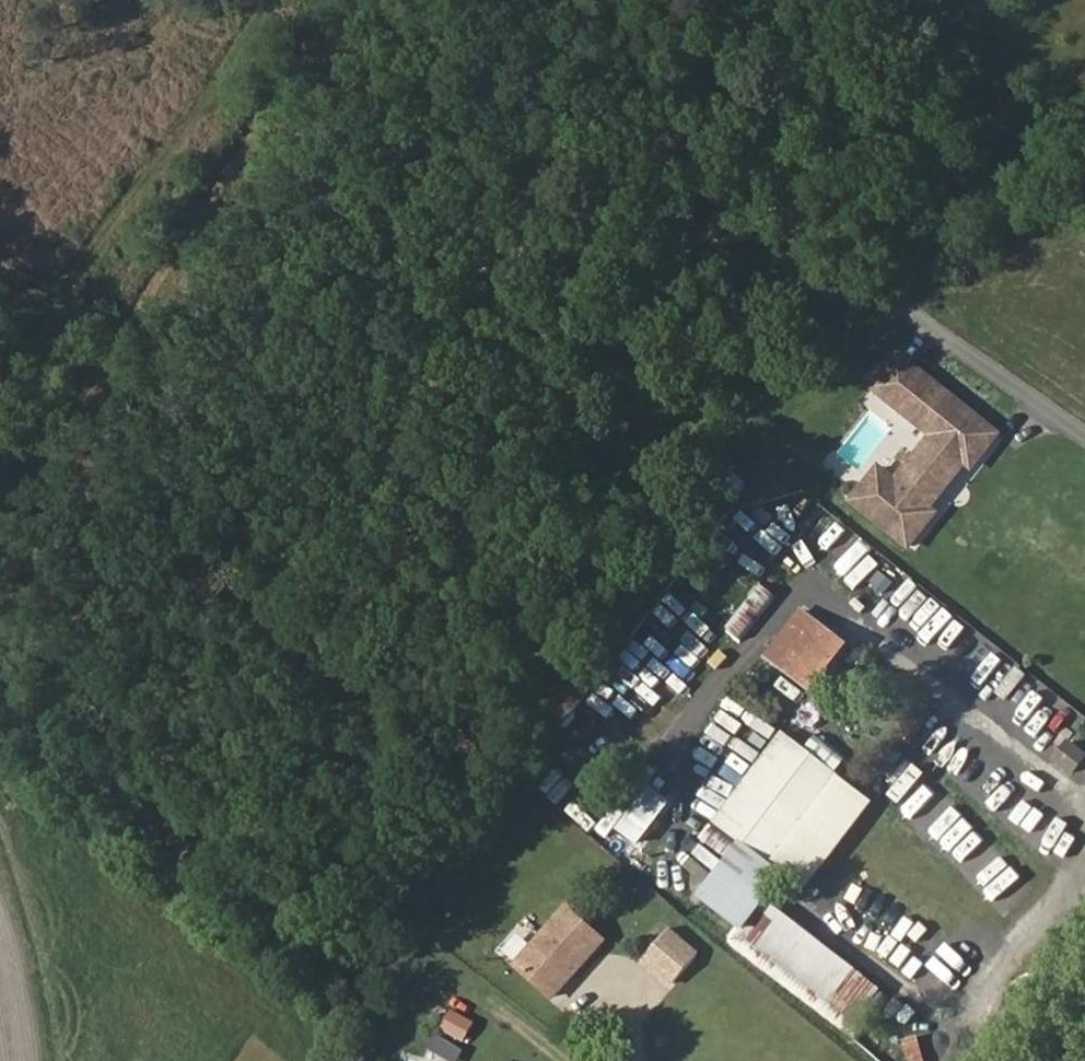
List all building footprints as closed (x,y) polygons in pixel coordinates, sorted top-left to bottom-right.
[(882,476),(856,509),(913,553),(939,520),(932,515),(943,502),(943,495),(951,484),(957,484),(969,469),(975,474),(1001,441),(902,363),(876,396),(936,443),(899,489),(882,476)] [(894,591),(882,581),(870,595),(884,604),(894,591)] [(780,604),(765,591),(732,632),(748,644),(780,604)] [(850,647),(803,610),(766,659),(813,695),(850,647)] [(724,866),(701,896),(747,931),(766,907),(789,877),(773,865),(839,777),(783,735),(715,823),(728,834),(711,856),(724,866)] [(1069,740),(1054,758),(1076,774),(1084,763),(1084,753),(1069,740)] [(806,890),(873,805),(839,777),(773,865),(789,877),(806,890)] [(671,807),(653,793),(621,830),(640,844),(671,807)] [(598,935),(561,904),(512,963),(548,993),(598,935)] [(850,1030),(878,993),(766,907),(747,931),(738,944),(850,1030)] [(692,951),(662,927),(639,955),(668,979),(692,951)] [(901,1003),(889,1010),(903,1035),(916,1028),(901,1003)] [(910,1044),(915,1060),(939,1060),(931,1038),(910,1044)]
